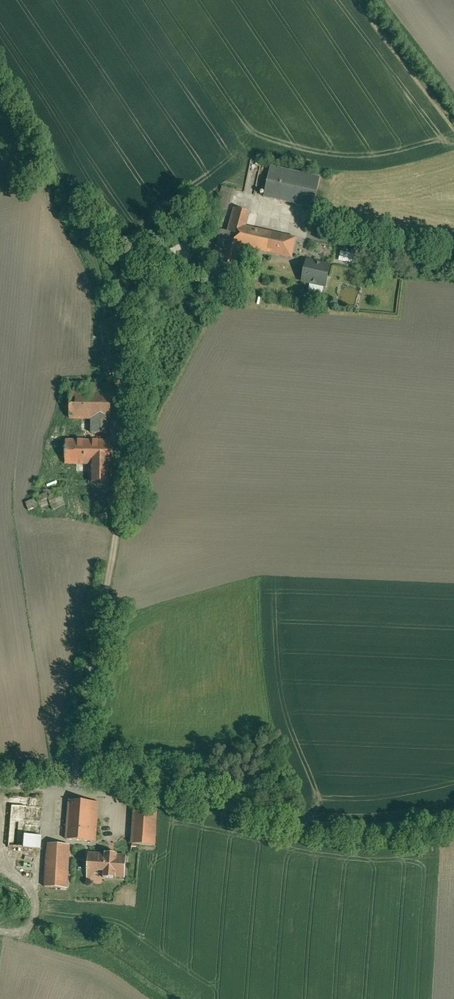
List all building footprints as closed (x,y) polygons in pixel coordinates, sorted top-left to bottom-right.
[(320,178),(270,167),(264,197),(314,208),(320,178)] [(233,190),(223,187),(217,207),(228,210),(233,190)] [(234,208),(228,231),(221,230),(211,267),(233,273),(250,212),(234,208)] [(296,238),(253,229),(248,249),(268,253),(291,258),(296,238)] [(291,258),(268,253),(263,277),(286,282),(291,258)] [(300,259),(296,282),(307,284),(306,290),(322,293),(327,263),(300,259)] [(111,385),(70,384),(70,418),(92,419),(92,433),(110,434),(110,419),(111,419),(111,385)] [(111,441),(66,441),(66,464),(91,464),(110,464),(111,441)] [(110,464),(91,464),(91,482),(111,482),(110,464)] [(59,489),(26,503),(29,510),(39,505),(40,507),(50,503),(53,510),(65,504),(59,489)] [(99,802),(69,800),(66,839),(95,841),(99,802)] [(26,806),(11,805),(8,846),(39,849),(42,808),(26,806)] [(157,809),(135,808),(132,844),(154,845),(157,809)] [(69,845),(47,843),(45,887),(67,888),(69,845)] [(105,854),(88,853),(87,869),(87,870),(88,871),(90,873),(93,871),(103,871),(103,878),(116,878),(116,877),(125,878),(126,855),(117,855),(117,853),(105,853),(105,854)]
